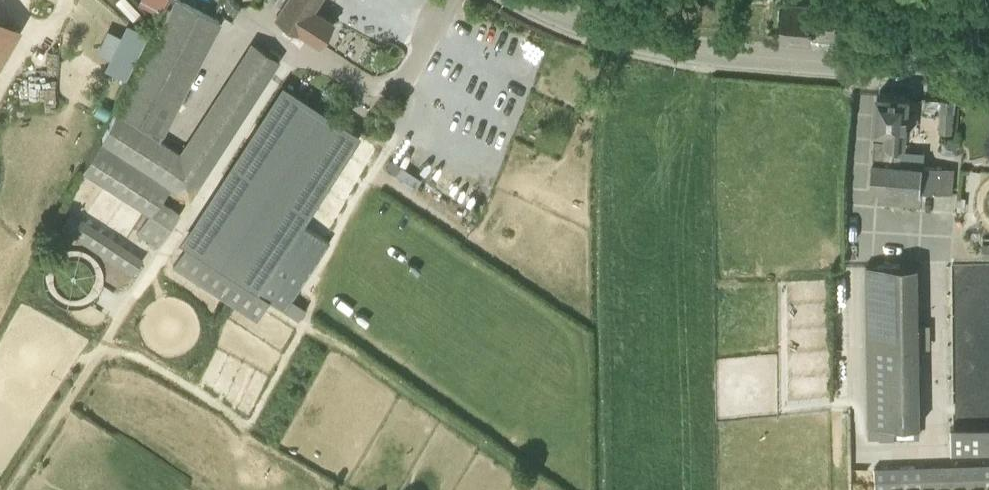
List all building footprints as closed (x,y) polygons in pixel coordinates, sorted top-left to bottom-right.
[(26,1),(25,0),(0,0),(0,69),(2,70),(8,57),(26,65),(39,35),(16,25),(26,1)] [(184,0),(173,0),(116,109),(118,109),(82,171),(138,207),(145,211),(149,214),(137,233),(158,246),(170,227),(151,215),(169,185),(190,199),(280,58),(251,40),(180,150),(160,138),(222,19),(184,0)] [(156,11),(161,0),(135,0),(156,11)] [(240,0),(227,0),(228,10),(241,8),(240,0)] [(283,5),(278,12),(276,16),(319,45),(335,20),(315,7),(319,0),(286,0),(283,5)] [(783,34),(788,34),(790,37),(795,38),(797,35),(811,37),(811,36),(832,38),(836,39),(839,5),(814,3),(814,1),(796,0),(785,0),(783,33),(783,34)] [(122,19),(117,30),(104,25),(94,48),(107,53),(101,66),(126,76),(145,28),(122,19)] [(904,141),(907,96),(878,95),(874,130),(875,130),(875,137),(871,188),(921,192),(921,191),(951,193),(954,167),(943,166),(923,166),(923,164),(893,162),(894,140),(904,141)] [(954,111),(940,110),(939,132),(952,133),(954,111)] [(387,167),(396,173),(402,165),(393,159),(387,167)] [(397,174),(417,187),(423,179),(403,165),(397,174)] [(849,187),(863,186),(863,170),(848,170),(849,187)] [(130,275),(141,259),(68,212),(58,228),(130,275)] [(865,286),(911,286),(911,266),(865,266),(865,286)] [(918,326),(866,326),(867,439),(880,439),(880,427),(891,427),(892,439),(916,439),(916,427),(918,427),(918,326)] [(950,427),(950,454),(988,453),(988,427),(950,427)] [(876,468),(876,489),(988,489),(988,465),(876,468)]
